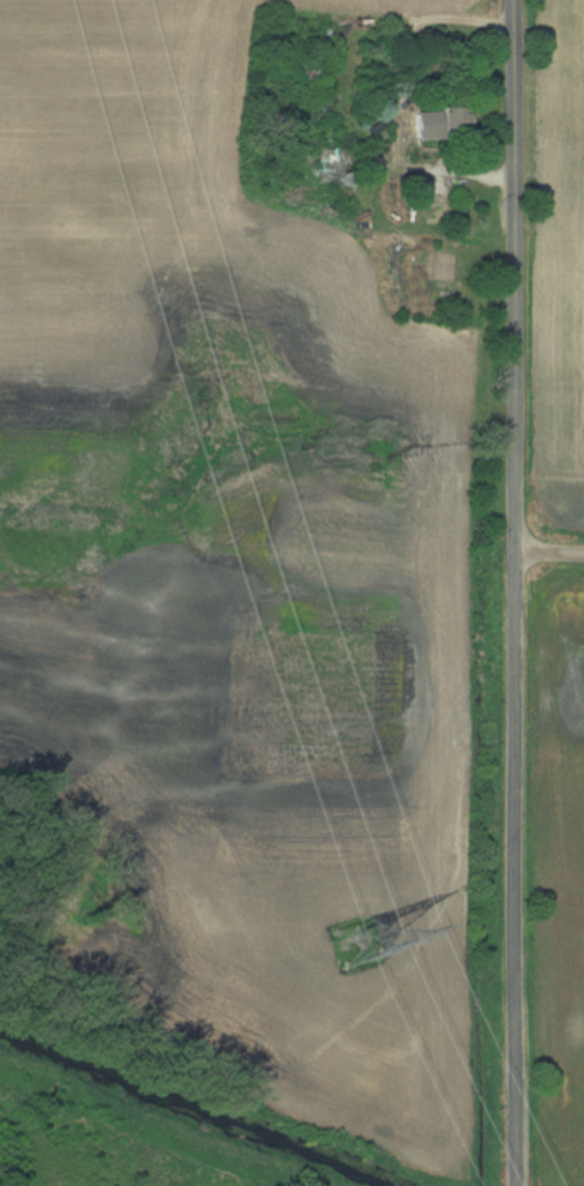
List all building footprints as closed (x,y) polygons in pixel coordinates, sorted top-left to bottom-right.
[(329,27),(318,27),(318,45),(329,45),(329,27)] [(416,107),(416,137),(471,137),(471,107),(416,107)] [(349,188),(350,146),(322,145),(320,187),(349,188)]
